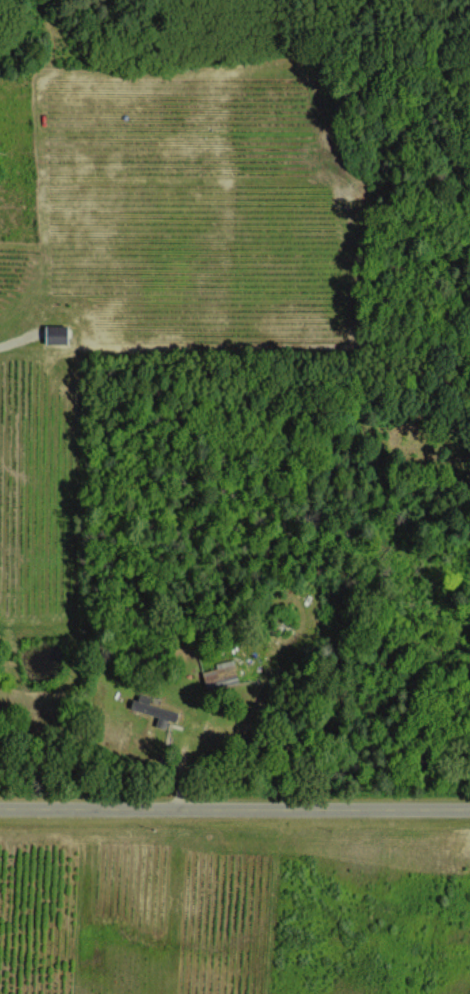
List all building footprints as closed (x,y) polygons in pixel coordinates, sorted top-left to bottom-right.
[(43,342),(64,343),(65,325),(43,324),(43,342)] [(238,682),(232,659),(215,664),(217,668),(201,672),(206,690),(238,682)] [(177,712),(147,704),(149,696),(135,693),(131,709),(157,715),(154,726),(164,728),(167,719),(174,721),(177,712)]
